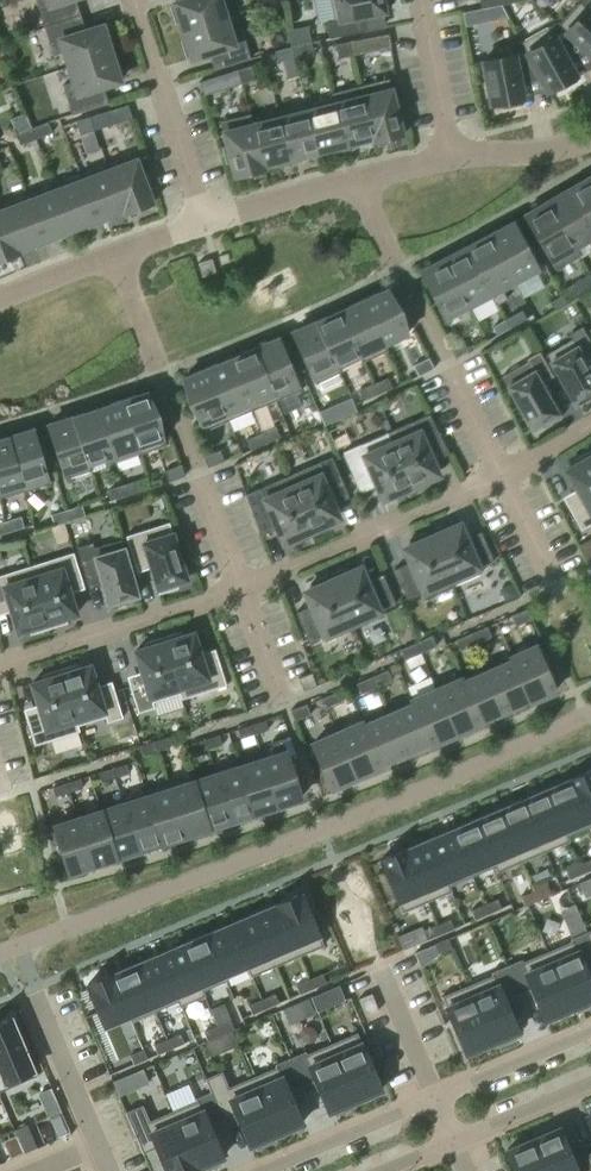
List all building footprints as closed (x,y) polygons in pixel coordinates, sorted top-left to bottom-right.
[(44,25),(72,16),(68,0),(36,0),(44,25)] [(174,2),(175,5),(171,6),(176,22),(180,21),(183,30),(226,17),(221,1),(226,0),(180,0),(174,2)] [(333,19),(324,21),(327,37),(355,32),(352,16),(388,9),(387,0),(329,0),(333,19)] [(560,24),(588,51),(590,54),(590,0),(582,0),(560,24)] [(508,17),(501,4),(491,6),(476,9),(479,22),(508,17)] [(72,16),(44,25),(53,55),(64,51),(68,66),(111,53),(108,44),(112,42),(107,26),(103,27),(102,24),(78,32),(72,16)] [(226,17),(183,30),(186,39),(182,40),(187,57),(191,55),(192,58),(217,50),(222,67),(251,58),(242,28),(231,32),(226,17)] [(588,51),(560,24),(558,22),(522,41),(541,78),(549,91),(559,86),(561,90),(578,80),(567,62),(588,51)] [(307,25),(287,31),(291,47),(293,47),(311,42),(307,25)] [(388,34),(349,41),(352,55),(391,48),(388,34)] [(352,55),(349,41),(335,44),(338,58),(352,55)] [(541,78),(522,41),(499,46),(501,57),(483,61),(492,105),(503,103),(504,107),(523,103),(519,83),(541,78)] [(311,42),(293,47),(296,58),(314,53),(311,42)] [(296,58),(293,47),(275,51),(278,62),(296,58)] [(111,53),(68,66),(73,82),(62,85),(71,114),(100,105),(95,89),(120,81),(119,78),(123,77),(118,60),(114,62),(111,53)] [(251,65),(237,69),(241,83),(255,79),(251,65)] [(241,83),(237,69),(199,81),(203,95),(241,83)] [(388,78),(360,85),(373,137),(372,137),(373,142),(402,134),(398,118),(403,117),(399,103),(395,104),(388,78)] [(360,85),(332,92),(334,99),(345,144),(372,137),(373,137),(360,85)] [(306,106),(317,151),(345,144),(334,99),(306,106)] [(89,116),(93,130),(131,118),(127,104),(89,116)] [(278,113),(290,158),(317,151),(306,106),(278,113)] [(251,120),(262,165),(263,165),(290,158),(278,113),(251,120)] [(251,120),(249,114),(221,121),(227,146),(223,147),(227,162),(231,161),(235,177),(264,169),(263,165),(262,165),(251,120)] [(93,130),(89,116),(75,121),(80,134),(93,130)] [(48,123),(32,129),(36,139),(52,133),(48,123)] [(36,139),(32,129),(16,135),(20,145),(36,139)] [(123,209),(122,209),(124,213),(152,203),(147,188),(151,186),(145,172),(141,173),(134,154),(106,165),(123,209)] [(106,165),(80,175),(97,219),(122,209),(123,209),(106,165)] [(80,175),(53,185),(70,229),(97,219),(80,175)] [(571,190),(590,224),(590,178),(571,190)] [(53,185),(26,195),(43,239),(70,229),(53,185)] [(549,203),(574,245),(575,244),(577,248),(589,242),(590,246),(590,224),(571,190),(549,203)] [(0,205),(17,249),(18,249),(43,239),(26,195),(0,205)] [(557,269),(580,255),(576,249),(574,245),(549,203),(526,216),(557,269)] [(0,205),(0,260),(19,253),(18,249),(17,249),(0,205)] [(514,224),(491,236),(516,284),(539,272),(514,224)] [(491,236),(468,248),(493,296),(492,297),(499,309),(510,304),(503,291),(516,284),(491,236)] [(468,248),(445,260),(471,308),(492,297),(493,296),(468,248)] [(211,258),(198,262),(202,276),(216,271),(211,258)] [(471,308),(445,260),(422,273),(447,321),(471,308)] [(579,296),(575,288),(562,295),(567,303),(579,296)] [(387,289),(363,301),(383,344),(408,333),(387,289)] [(567,303),(562,295),(550,302),(554,310),(567,303)] [(340,309),(338,309),(360,355),(359,355),(362,362),(386,351),(383,344),(363,301),(341,311),(340,309)] [(360,355),(338,309),(338,310),(339,312),(316,323),(336,366),(338,365),(359,355),(360,355)] [(518,313),(505,320),(510,328),(522,321),(518,313)] [(510,328),(505,320),(493,326),(497,335),(510,328)] [(336,366),(316,323),(292,334),(315,384),(341,372),(338,365),(336,366)] [(575,404),(585,398),(586,401),(587,402),(590,400),(590,371),(584,359),(590,354),(590,343),(582,327),(569,334),(571,339),(546,354),(575,404)] [(254,350),(275,401),(300,390),(279,339),(254,350)] [(463,342),(451,348),(455,357),(467,351),(463,342)] [(275,401),(254,350),(232,359),(231,356),(230,357),(251,410),(275,401)] [(543,426),(543,427),(561,417),(560,416),(559,416),(541,383),(553,376),(539,351),(526,359),(527,361),(501,376),(532,428),(542,423),(543,425),(543,426)] [(230,360),(207,369),(228,420),(251,410),(230,357),(229,357),(230,360)] [(413,365),(418,376),(434,368),(429,357),(413,365)] [(228,420),(207,369),(182,379),(203,430),(228,420)] [(377,394),(392,387),(388,377),(373,383),(377,394)] [(377,394),(373,383),(358,390),(363,400),(377,394)] [(146,393),(121,402),(137,447),(135,447),(138,454),(164,445),(146,393)] [(98,407),(96,407),(112,455),(135,447),(137,447),(121,402),(98,409),(98,407)] [(96,410),(72,418),(88,464),(89,463),(112,455),(96,407),(95,408),(96,410)] [(335,407),(319,414),(325,426),(341,419),(335,407)] [(387,432),(413,492),(429,485),(426,480),(438,475),(432,460),(447,454),(429,414),(387,432)] [(88,464),(72,418),(48,426),(50,433),(58,458),(65,479),(91,470),(89,463),(88,464)] [(261,433),(265,443),(280,437),(276,427),(261,433)] [(8,438),(23,491),(49,484),(43,463),(35,438),(34,431),(8,438)] [(413,492),(387,432),(343,452),(360,492),(376,485),(382,499),(394,494),(397,499),(413,492)] [(50,433),(42,436),(50,460),(58,458),(50,433)] [(265,443),(261,433),(246,440),(251,449),(265,443)] [(42,436),(35,438),(43,463),(50,460),(42,436)] [(23,491),(8,438),(0,441),(0,498),(23,491)] [(220,450),(203,456),(207,467),(224,461),(220,450)] [(589,450),(572,459),(575,464),(565,470),(579,495),(566,503),(581,530),(590,524),(590,453),(589,450)] [(292,486),(314,536),(329,529),(327,524),(339,518),(333,504),(349,497),(331,457),(286,476),(291,487),(292,486)] [(184,476),(180,464),(164,470),(168,482),(184,476)] [(137,480),(122,485),(125,496),(141,491),(137,480)] [(125,496),(122,485),(107,490),(110,501),(125,496)] [(292,486),(291,487),(265,498),(260,488),(245,494),(262,535),(277,528),(283,543),(295,538),(297,543),(314,536),(292,486)] [(81,505),(66,510),(69,521),(84,516),(81,505)] [(69,521),(66,510),(50,515),(54,526),(69,521)] [(20,517),(5,521),(8,532),(24,527),(20,517)] [(5,521),(0,523),(0,535),(8,532),(5,521)] [(187,579),(169,522),(126,536),(135,565),(148,561),(159,594),(178,588),(176,582),(187,579)] [(429,530),(453,585),(481,573),(479,567),(493,561),(480,531),(466,538),(460,523),(448,529),(445,523),(429,530)] [(453,585),(429,530),(414,537),(416,543),(404,548),(410,562),(394,569),(407,599),(423,592),(425,597),(453,585)] [(92,542),(77,547),(85,574),(98,570),(109,606),(108,607),(109,608),(128,603),(128,601),(127,601),(126,598),(137,595),(121,540),(94,548),(92,542)] [(73,552),(29,566),(48,628),(67,623),(65,617),(76,614),(67,586),(82,582),(73,552)] [(29,566),(0,575),(0,607),(8,605),(17,632),(28,629),(30,634),(48,628),(29,566)] [(330,574),(354,629),(382,616),(379,611),(395,604),(382,575),(367,582),(360,567),(348,573),(346,567),(330,574)] [(354,629),(330,574),(314,581),(316,586),(304,591),(311,606),(296,612),(309,642),(323,635),(326,641),(354,629)] [(506,600),(519,593),(513,580),(504,584),(501,592),(506,600)] [(516,626),(531,619),(527,609),(511,616),(516,626)] [(471,633),(476,644),(491,637),(487,626),(471,633)] [(181,631),(162,637),(180,693),(179,694),(181,699),(226,685),(217,656),(202,660),(194,633),(182,636),(181,631)] [(476,644),(471,633),(455,640),(460,651),(476,644)] [(416,643),(421,653),(436,646),(432,636),(416,643)] [(180,693),(162,637),(144,642),(145,648),(134,651),(143,679),(128,683),(138,713),(154,708),(152,702),(179,694),(180,693)] [(421,653),(416,643),(400,649),(405,660),(421,653)] [(530,700),(529,700),(529,702),(556,690),(537,646),(510,658),(511,659),(512,659),(530,700)] [(512,659),(511,659),(487,669),(505,711),(529,700),(530,700),(512,659)] [(77,663),(59,669),(76,726),(77,726),(105,717),(107,722),(122,718),(113,688),(98,693),(90,665),(79,669),(77,663)] [(76,726),(59,669),(40,675),(42,680),(31,684),(39,711),(25,716),(34,745),(79,731),(77,726),(76,726)] [(463,680),(462,680),(480,722),(481,721),(505,711),(487,669),(463,680)] [(387,670),(371,676),(376,687),(391,680),(387,670)] [(317,686),(311,673),(299,679),(304,691),(317,686)] [(376,687),(371,676),(355,683),(360,694),(376,687)] [(462,680),(463,680),(462,679),(437,690),(456,734),(482,723),(481,721),(480,722),(462,680)] [(456,734),(437,690),(411,701),(411,703),(412,702),(430,743),(429,744),(430,745),(456,734)] [(326,709),(342,702),(337,691),(321,698),(326,709)] [(412,702),(411,703),(387,713),(405,754),(429,744),(430,743),(412,702)] [(295,723),(311,716),(306,705),(291,712),(295,723)] [(363,723),(363,724),(381,765),(405,754),(387,713),(363,723)] [(265,721),(251,725),(254,734),(267,730),(265,721)] [(363,724),(363,723),(363,722),(337,733),(356,777),(382,766),(381,765),(363,724)] [(251,725),(237,729),(240,738),(254,734),(251,725)] [(356,777),(337,733),(311,745),(331,789),(356,777)] [(218,735),(205,739),(208,748),(221,744),(218,735)] [(167,737),(154,741),(157,750),(170,746),(167,737)] [(205,739),(191,744),(194,753),(208,748),(205,739)] [(275,756),(263,760),(277,805),(301,798),(282,739),(270,742),(275,756)] [(154,741),(140,745),(143,755),(157,750),(154,741)] [(263,760),(240,767),(254,813),(277,805),(263,760)] [(126,764),(112,768),(115,777),(129,773),(126,764)] [(240,767),(216,775),(231,820),(254,813),(240,767)] [(112,768),(99,773),(101,782),(115,777),(112,768)] [(570,778),(590,829),(590,769),(570,778)] [(194,782),(193,782),(208,827),(231,820),(216,775),(194,782)] [(192,776),(168,784),(184,835),(208,827),(193,782),(194,782),(192,776)] [(547,790),(568,841),(569,840),(567,835),(569,835),(588,826),(589,826),(590,831),(590,829),(570,778),(569,779),(569,780),(567,781),(547,790)] [(79,779),(66,783),(69,792),(82,788),(79,779)] [(66,783),(52,787),(55,796),(69,792),(66,783)] [(168,784),(145,791),(161,842),(184,835),(168,784)] [(547,790),(523,800),(545,851),(568,841),(547,790)] [(145,791),(121,799),(123,805),(123,804),(138,850),(161,842),(145,791)] [(523,800),(499,810),(521,861),(545,851),(523,800)] [(123,804),(123,805),(100,812),(115,857),(138,850),(123,804)] [(499,810),(476,820),(497,871),(521,861),(499,810)] [(100,812),(77,819),(91,865),(115,857),(100,812)] [(77,819),(54,827),(68,872),(91,865),(77,819)] [(476,820),(452,830),(472,876),(494,866),(496,872),(497,871),(476,820)] [(452,830),(428,840),(450,891),(451,891),(449,886),(450,885),(472,876),(452,830)] [(405,848),(404,849),(405,850),(427,901),(450,891),(428,840),(405,850),(405,848)] [(381,860),(380,860),(402,912),(427,901),(405,850),(404,850),(404,849),(381,858),(381,860)] [(578,864),(582,873),(590,870),(590,859),(578,864)] [(578,864),(565,870),(569,879),(582,873),(578,864)] [(579,883),(585,898),(590,896),(590,878),(579,883)] [(545,881),(532,886),(533,891),(537,900),(551,894),(545,881)] [(533,891),(520,896),(524,906),(537,900),(533,891)] [(300,893),(276,903),(277,904),(279,908),(299,956),(324,945),(302,894),(300,894),(300,893)] [(497,899),(483,904),(487,913),(501,908),(497,899)] [(276,905),(253,914),(275,966),(299,956),(279,908),(277,904),(276,903),(275,903),(276,905)] [(483,904),(470,910),(474,919),(487,913),(483,904)] [(585,930),(574,904),(560,911),(571,936),(585,930)] [(253,914),(230,924),(247,966),(251,976),(275,966),(253,914)] [(450,919),(436,925),(440,934),(453,928),(450,919)] [(230,924),(206,934),(226,981),(227,980),(225,975),(246,966),(250,976),(251,976),(247,966),(230,924)] [(436,925),(423,930),(427,939),(440,934),(436,925)] [(404,950),(427,940),(421,927),(398,936),(404,950)] [(547,951),(571,1008),(590,1000),(590,983),(583,965),(590,962),(590,945),(585,932),(572,937),(570,938),(571,941),(547,951)] [(206,934),(182,944),(204,996),(205,995),(203,990),(226,981),(206,934)] [(448,938),(434,944),(438,953),(451,947),(448,938)] [(182,944),(159,955),(181,1006),(204,996),(182,944)] [(438,955),(434,945),(415,953),(420,963),(425,961),(438,955)] [(521,959),(506,965),(518,993),(531,987),(545,1020),(571,1008),(547,951),(522,961),(521,959)] [(159,955),(135,965),(155,1011),(177,1001),(179,1007),(181,1006),(159,955)] [(112,973),(111,973),(131,1021),(155,1011),(135,965),(112,974),(112,973)] [(492,974),(467,985),(492,1042),(495,1041),(497,1046),(515,1038),(513,1033),(518,1031),(518,1030),(504,999),(518,993),(506,965),(491,972),(492,974)] [(88,985),(87,985),(104,1026),(128,1016),(130,1021),(131,1021),(111,973),(87,983),(88,985)] [(322,973),(309,979),(312,988),(326,982),(322,973)] [(309,979),(295,985),(299,994),(312,988),(309,979)] [(339,985),(311,996),(317,1011),(345,999),(339,985)] [(467,985),(441,996),(466,1053),(492,1042),(467,985)] [(275,993),(261,999),(265,1008),(278,1002),(275,993)] [(371,993),(358,998),(365,1015),(378,1010),(371,993)] [(308,998),(300,1002),(283,1009),(290,1024),(315,1013),(314,1012),(308,998)] [(261,999),(248,1005),(252,1014),(265,1008),(261,999)] [(225,1003),(210,1009),(217,1025),(231,1019),(225,1003)] [(36,1075),(11,1017),(0,1022),(0,1090),(36,1075)] [(230,1020),(217,1026),(221,1035),(234,1029),(230,1020)] [(217,1026),(203,1031),(207,1040),(221,1035),(217,1026)] [(238,1046),(232,1031),(205,1042),(210,1057),(238,1046)] [(356,1032),(330,1043),(355,1100),(381,1089),(356,1032)] [(180,1033),(167,1039),(171,1048),(184,1043),(180,1033)] [(167,1039),(153,1045),(157,1054),(171,1048),(167,1039)] [(305,1051),(290,1057),(301,1085),(315,1079),(329,1111),(334,1109),(336,1114),(353,1107),(351,1102),(355,1100),(330,1043),(306,1053),(305,1051)] [(143,1049),(130,1055),(133,1064),(147,1058),(143,1049)] [(276,1066),(251,1077),(275,1134),(301,1123),(288,1091),(301,1085),(290,1057),(274,1064),(276,1066)] [(143,1069),(114,1081),(120,1095),(149,1083),(143,1069)] [(221,1071),(205,1078),(210,1091),(222,1118),(236,1113),(249,1145),(254,1143),(256,1148),(274,1140),(272,1136),(275,1134),(251,1077),(228,1087),(221,1071)] [(50,1088),(37,1094),(47,1117),(60,1112),(50,1088)] [(172,1110),(197,1169),(198,1169),(197,1167),(200,1166),(202,1170),(219,1164),(217,1159),(222,1157),(209,1124),(222,1118),(210,1091),(195,1097),(196,1100),(172,1110)] [(125,1112),(142,1152),(156,1146),(167,1170),(192,1170),(197,1169),(172,1110),(149,1120),(142,1104),(125,1112)] [(27,1124),(13,1130),(15,1135),(23,1152),(37,1147),(27,1124)] [(533,1139),(546,1170),(590,1170),(590,1166),(586,1154),(572,1160),(559,1127),(533,1139)] [(15,1135),(2,1140),(10,1158),(23,1152),(15,1135)] [(507,1150),(516,1170),(546,1170),(533,1139),(507,1150)]
